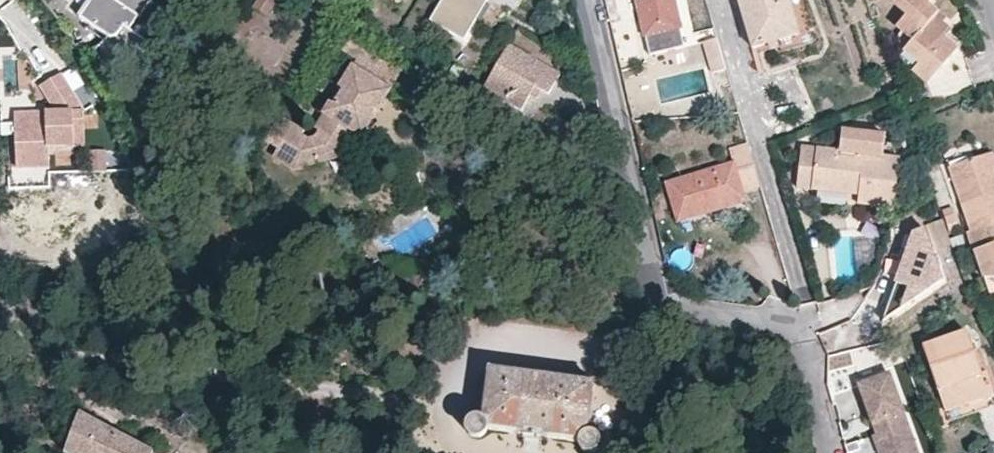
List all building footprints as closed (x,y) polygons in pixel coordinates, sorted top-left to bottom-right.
[(83,18),(112,37),(100,55),(119,82),(131,64),(136,67),(149,45),(131,33),(139,21),(141,22),(155,0),(95,0),(83,18)] [(254,7),(268,16),(277,0),(258,0),(254,7)] [(434,26),(470,43),(491,0),(447,0),(434,26)] [(650,54),(686,46),(675,0),(637,0),(650,54)] [(743,8),(754,48),(776,41),(799,34),(789,0),(741,0),(743,8)] [(815,42),(802,0),(789,0),(799,34),(776,41),(780,53),(815,42)] [(890,1),(907,14),(897,26),(915,40),(906,51),(923,65),(937,76),(959,49),(951,43),(946,38),(936,31),(942,23),(946,19),(928,4),(931,0),(891,0),(890,1)] [(946,38),(952,31),(942,23),(936,31),(946,38)] [(721,48),(718,38),(711,39),(714,50),(721,48)] [(353,67),(365,48),(351,39),(339,58),(353,67)] [(714,50),(711,39),(705,41),(710,61),(724,58),(721,48),(714,50)] [(550,92),(561,74),(510,44),(485,86),(508,99),(523,109),(532,95),(538,85),(544,88),(550,92)] [(365,48),(353,67),(392,91),(404,72),(365,48)] [(727,68),(724,58),(710,61),(712,72),(727,68)] [(923,65),(916,73),(930,85),(937,76),(923,65)] [(392,91),(353,67),(340,88),(344,91),(335,106),(331,103),(315,129),(319,131),(316,137),(308,139),(302,135),(305,131),(281,116),(270,135),(282,142),(278,149),(298,162),(311,159),(312,163),(324,160),(323,156),(335,153),(340,145),(348,150),(358,135),(362,138),(375,119),(372,117),(370,116),(366,113),(371,105),(377,108),(380,110),(392,91)] [(57,109),(56,111),(17,113),(19,165),(50,164),(49,152),(75,151),(75,144),(86,144),(84,111),(61,72),(41,83),(55,106),(57,109)] [(544,88),(538,85),(532,95),(538,98),(544,88)] [(485,86),(479,94),(503,108),(508,99),(485,86)] [(370,116),(372,117),(377,108),(375,107),(371,105),(366,113),(370,116)] [(803,146),(798,186),(861,194),(859,201),(894,206),(900,158),(884,156),(886,136),(843,131),(841,150),(803,146)] [(282,142),(270,135),(265,141),(278,149),(282,142)] [(668,181),(679,220),(746,200),(744,189),(761,184),(749,145),(731,150),(734,162),(668,181)] [(106,149),(90,149),(91,170),(107,169),(106,149)] [(987,153),(949,167),(971,232),(993,223),(993,172),(987,153)] [(19,165),(19,174),(50,173),(50,164),(19,165)] [(938,274),(920,223),(909,227),(901,250),(904,262),(894,265),(877,313),(938,274)] [(969,232),(986,279),(993,279),(993,223),(971,232),(969,232)] [(904,262),(901,250),(894,265),(904,262)] [(982,368),(978,369),(962,325),(919,340),(935,384),(952,378),(960,400),(990,389),(982,368)] [(589,415),(591,379),(493,364),(485,422),(483,419),(480,418),(477,417),(474,418),(472,419),(470,421),(469,424),(469,427),(470,431),(472,433),(475,435),(479,435),(482,433),(485,431),(486,429),(486,426),(522,430),(580,438),(580,441),(581,445),(584,448),(587,449),(590,449),(592,448),(595,446),(597,444),(597,441),(597,438),(596,436),(593,433),(590,432),(587,432),(589,415)] [(884,370),(858,379),(877,429),(885,452),(914,452),(884,370)] [(943,406),(960,400),(952,378),(935,384),(943,406)] [(155,452),(93,420),(81,413),(66,452),(155,452)] [(884,450),(877,429),(873,431),(881,451),(884,450)]
